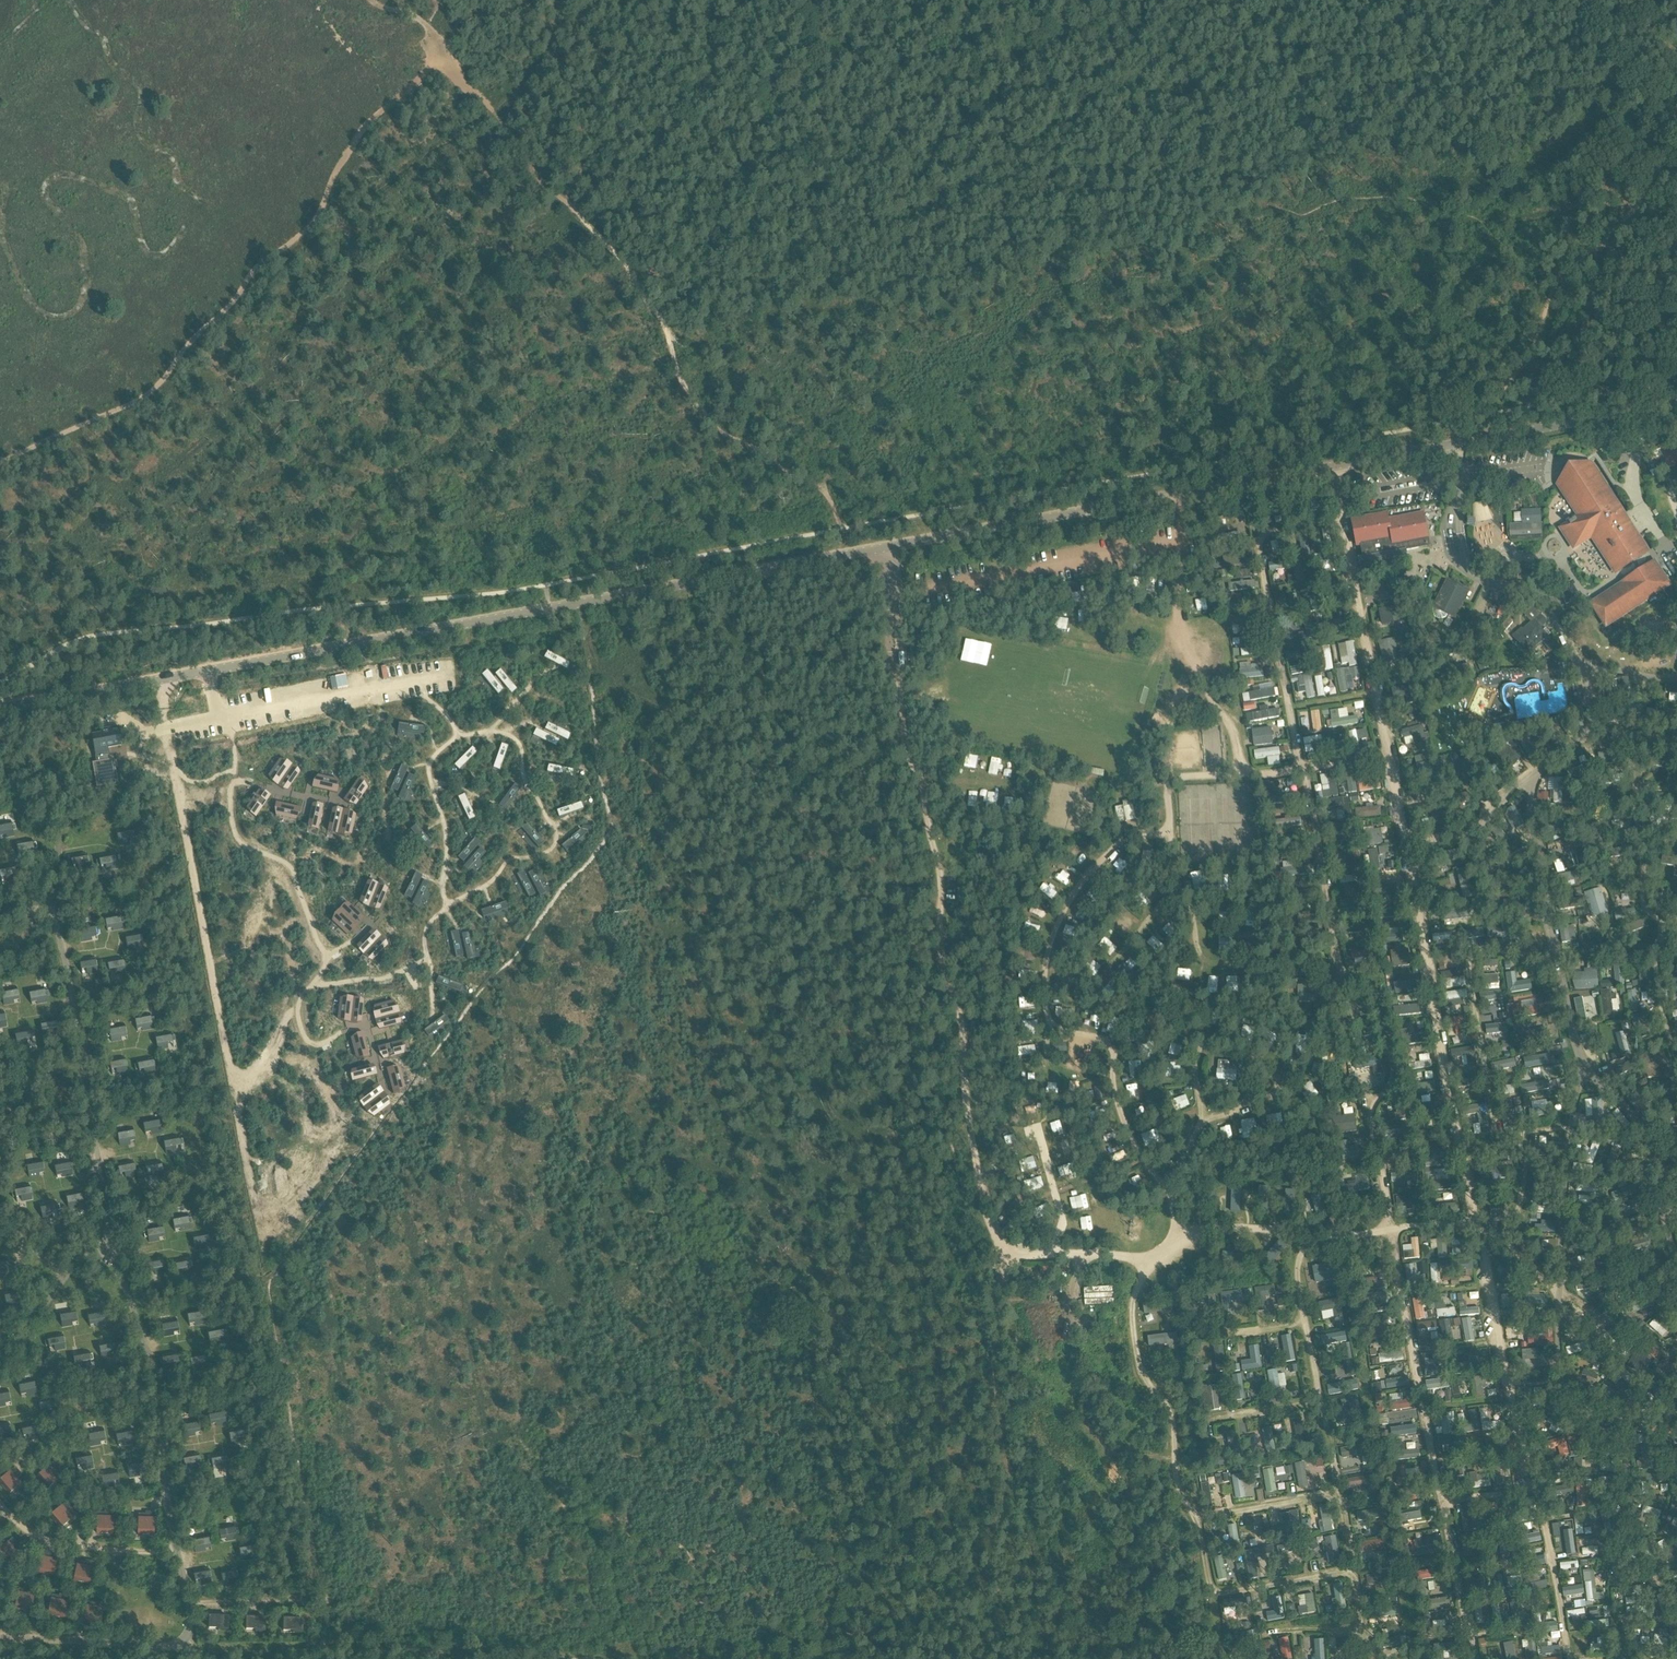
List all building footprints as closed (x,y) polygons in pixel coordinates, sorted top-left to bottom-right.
[(1668,446),(1660,448),(1663,455),(1664,458),(1668,468),(1675,465),(1675,463),(1668,447),(1668,446)] [(1560,481),(1555,485),(1578,519),(1576,520),(1575,520),(1569,524),(1569,525),(1561,530),(1573,548),(1590,537),(1614,575),(1619,572),(1649,552),(1590,462),(1560,481)] [(1310,499),(1303,500),(1307,518),(1314,517),(1313,511),(1311,499),(1310,499)] [(1288,500),(1281,501),(1285,520),(1292,518),(1291,516),(1288,500)] [(1477,521),(1490,518),(1485,500),(1472,503),(1477,521)] [(1267,503),(1261,504),(1263,521),(1270,520),(1269,511),(1268,505),(1267,503)] [(1510,540),(1542,539),(1541,508),(1522,509),(1522,523),(1510,524),(1510,540)] [(1388,513),(1351,520),(1356,547),(1362,546),(1364,559),(1359,560),(1361,572),(1409,563),(1406,551),(1430,546),(1424,512),(1389,519),(1388,513)] [(1465,513),(1465,522),(1473,522),(1473,514),(1465,513)] [(1328,528),(1322,529),(1324,545),(1325,551),(1331,550),(1328,528)] [(1307,530),(1298,532),(1302,554),(1310,552),(1307,530)] [(1219,535),(1217,536),(1219,543),(1241,539),(1240,532),(1226,534),(1219,535)] [(1285,539),(1278,541),(1280,549),(1283,559),(1289,558),(1285,539)] [(1580,552),(1586,561),(1594,556),(1588,546),(1580,552)] [(1223,556),(1224,567),(1254,563),(1252,553),(1223,556)] [(1321,554),(1314,555),(1318,578),(1325,577),(1321,554)] [(1301,559),(1293,560),(1296,581),(1305,579),(1303,571),(1302,565),(1301,559)] [(1589,603),(1606,628),(1672,585),(1655,559),(1589,603)] [(1290,561),(1269,564),(1271,572),(1291,568),(1290,561)] [(1598,563),(1591,570),(1598,578),(1605,571),(1598,563)] [(1239,577),(1247,575),(1245,568),(1237,570),(1239,577)] [(1456,620),(1470,590),(1446,579),(1432,608),(1456,620)] [(1255,581),(1229,584),(1230,592),(1256,589),(1255,581)] [(1340,583),(1332,585),(1334,592),(1335,600),(1337,608),(1344,607),(1340,583)] [(1317,590),(1309,591),(1310,594),(1311,602),(1313,611),(1321,610),(1317,590)] [(1278,595),(1281,601),(1287,598),(1284,592),(1278,595)] [(1296,594),(1289,595),(1291,607),(1292,615),(1299,614),(1296,594)] [(1407,610),(1419,615),(1423,603),(1412,598),(1407,610)] [(1239,603),(1236,603),(1237,613),(1258,610),(1257,600),(1247,602),(1239,603)] [(1402,604),(1379,609),(1380,615),(1394,613),(1395,622),(1405,620),(1402,604)] [(1529,655),(1542,643),(1551,653),(1557,647),(1549,637),(1541,628),(1547,622),(1533,607),(1525,614),(1531,622),(1523,629),(1522,628),(1513,636),(1529,655)] [(1332,611),(1325,613),(1330,634),(1336,633),(1334,621),(1332,613),(1332,611)] [(1312,614),(1303,616),(1307,637),(1315,636),(1312,614)] [(1507,619),(1504,630),(1510,632),(1513,621),(1507,619)] [(1291,620),(1282,621),(1285,640),(1294,639),(1291,620)] [(1246,625),(1239,626),(1240,634),(1262,631),(1260,623),(1253,624),(1246,625)] [(1406,625),(1398,626),(1399,633),(1407,632),(1406,625)] [(1189,637),(1193,648),(1199,645),(1194,635),(1189,637)] [(1394,638),(1378,642),(1383,663),(1398,660),(1394,638)] [(1430,652),(1441,647),(1437,638),(1426,643),(1430,652)] [(1353,642),(1345,643),(1348,657),(1349,663),(1350,667),(1357,665),(1353,642)] [(1330,646),(1322,647),(1326,671),(1333,670),(1330,646)] [(1245,649),(1241,650),(1242,656),(1265,653),(1264,647),(1252,648),(1245,649)] [(1301,665),(1291,667),(1293,675),(1312,671),(1307,649),(1298,650),(1301,665)] [(548,651),(544,657),(567,670),(571,663),(548,651)] [(1485,657),(1476,660),(1480,671),(1489,668),(1485,657)] [(1406,664),(1408,673),(1417,671),(1415,662),(1406,664)] [(1358,667),(1350,669),(1351,677),(1360,676),(1358,667)] [(1345,668),(1336,670),(1341,692),(1349,690),(1349,689),(1346,675),(1345,669),(1345,668)] [(501,669),(495,674),(512,694),(517,689),(501,669)] [(1252,669),(1240,670),(1241,679),(1264,677),(1263,669),(1259,669),(1252,669)] [(487,670),(481,675),(498,695),(504,690),(487,670)] [(1311,675),(1303,676),(1305,686),(1306,692),(1307,699),(1315,697),(1311,675)] [(1322,676),(1315,678),(1318,697),(1325,696),(1322,676)] [(1628,678),(1619,678),(1619,691),(1619,702),(1628,702),(1628,678)] [(1411,684),(1391,689),(1393,697),(1405,695),(1407,703),(1415,701),(1411,684)] [(1665,693),(1670,693),(1676,694),(1676,686),(1666,685),(1665,693)] [(1254,692),(1249,693),(1249,694),(1251,701),(1276,697),(1275,688),(1274,688),(1260,691),(1254,692)] [(1641,705),(1622,706),(1622,714),(1642,713),(1641,705)] [(1410,718),(1418,717),(1416,707),(1408,709),(1410,718)] [(1582,707),(1573,708),(1575,727),(1584,726),(1582,707)] [(1261,712),(1252,713),(1254,722),(1280,717),(1278,709),(1269,711),(1261,712)] [(1655,709),(1653,726),(1660,727),(1662,710),(1655,709)] [(1665,709),(1662,728),(1669,729),(1671,710),(1665,709)] [(1320,711),(1312,712),(1314,733),(1322,732),(1320,711)] [(1332,720),(1331,721),(1332,728),(1359,724),(1357,716),(1348,718),(1340,719),(1332,720)] [(1285,729),(1285,720),(1276,721),(1277,729),(1285,729)] [(548,723),(545,729),(568,741),(571,734),(548,723)] [(398,724),(397,731),(423,734),(424,726),(398,724)] [(1517,735),(1523,731),(1519,724),(1512,728),(1517,735)] [(1422,725),(1402,730),(1404,739),(1412,737),(1413,742),(1425,739),(1422,725)] [(100,733),(92,735),(94,749),(108,747),(122,744),(119,727),(105,729),(100,730),(100,733)] [(1271,728),(1253,730),(1254,746),(1273,744),(1271,728)] [(1536,728),(1530,732),(1538,744),(1544,740),(1536,728)] [(536,729),(533,735),(556,747),(560,740),(536,729)] [(1333,730),(1326,732),(1329,754),(1337,752),(1333,730)] [(1356,731),(1348,732),(1352,752),(1360,751),(1358,740),(1356,731)] [(1524,733),(1517,738),(1531,759),(1538,754),(1527,738),(1524,734),(1524,733)] [(1322,735),(1304,739),(1305,745),(1323,742),(1322,735)] [(1426,742),(1418,744),(1420,750),(1427,749),(1426,742)] [(501,744),(493,768),(500,771),(509,746),(501,744)] [(1507,769),(1519,761),(1513,753),(1515,751),(1512,747),(1510,749),(1507,745),(1495,752),(1507,769)] [(96,762),(93,763),(98,788),(117,784),(114,768),(115,768),(114,759),(110,760),(108,747),(94,749),(96,762)] [(472,747),(454,766),(459,771),(478,752),(472,747)] [(1279,748),(1254,751),(1255,759),(1267,758),(1279,756),(1280,756),(1279,748)] [(1416,764),(1426,762),(1424,754),(1415,757),(1416,764)] [(1649,756),(1647,764),(1670,770),(1672,762),(1649,756)] [(1480,757),(1473,763),(1491,786),(1498,781),(1494,775),(1489,768),(1480,757)] [(972,758),(971,766),(986,767),(986,759),(972,758)] [(1442,759),(1416,765),(1418,774),(1444,769),(1442,759)] [(279,760),(268,775),(272,781),(277,785),(291,765),(286,761),(279,760)] [(991,769),(1005,769),(1005,761),(991,761),(991,769)] [(1588,764),(1567,771),(1569,777),(1590,770),(1588,764)] [(291,765),(278,785),(283,789),(286,789),(299,772),(297,769),(291,765)] [(401,765),(390,789),(397,792),(408,768),(401,765)] [(548,765),(547,773),(573,778),(574,770),(548,765)] [(1354,768),(1345,769),(1347,781),(1349,792),(1349,793),(1357,792),(1354,768)] [(1334,773),(1327,774),(1330,789),(1331,795),(1338,794),(1334,773)] [(408,774),(398,798),(405,801),(415,777),(408,774)] [(1606,778),(1604,779),(1606,785),(1626,780),(1624,774),(1617,776),(1606,778)] [(314,781),(312,787),(336,793),(337,787),(336,780),(318,775),(314,781)] [(1554,799),(1554,802),(1562,802),(1562,778),(1554,778),(1554,790),(1554,799)] [(357,779),(344,799),(349,803),(356,805),(367,789),(363,783),(357,779)] [(1367,783),(1359,784),(1360,791),(1381,788),(1380,781),(1367,783)] [(515,784),(499,805),(505,810),(521,789),(515,784)] [(1429,787),(1407,791),(1408,799),(1430,795),(1429,787)] [(257,791),(246,807),(250,813),(255,816),(269,797),(263,793),(257,791)] [(978,807),(978,792),(968,791),(967,807),(978,807)] [(1470,793),(1452,796),(1454,817),(1464,816),(1463,803),(1471,802),(1470,793)] [(1270,798),(1269,798),(1270,805),(1298,801),(1298,794),(1278,797),(1270,798)] [(464,795),(458,798),(469,822),(476,818),(464,795)] [(1348,797),(1322,802),(1324,810),(1340,807),(1349,805),(1348,797)] [(1141,802),(1140,803),(1136,803),(1133,804),(1132,800),(1123,802),(1123,806),(1115,808),(1118,823),(1144,818),(1141,802)] [(276,802),(274,809),(275,816),(294,820),(298,814),(299,808),(276,802)] [(582,802),(557,811),(559,818),(584,810),(582,802)] [(1442,803),(1434,804),(1435,811),(1437,823),(1438,830),(1446,828),(1442,803)] [(312,805),(308,826),(310,827),(317,829),(322,805),(316,804),(312,805)] [(1626,805),(1603,806),(1603,814),(1626,813),(1626,805)] [(1272,814),(1280,814),(1279,806),(1272,807),(1272,814)] [(1367,808),(1355,809),(1356,818),(1382,816),(1381,806),(1373,807),(1367,808)] [(1514,806),(1507,810),(1507,811),(1515,825),(1517,829),(1524,825),(1514,806)] [(332,809),(328,830),(331,832),(337,834),(342,810),(336,809),(332,809)] [(342,810),(337,834),(343,835),(350,834),(354,815),(349,811),(342,810)] [(1565,815),(1539,825),(1543,835),(1569,824),(1565,815)] [(1286,820),(1275,821),(1276,829),(1301,826),(1300,818),(1289,819),(1286,820)] [(0,822),(0,836),(3,835),(3,838),(14,836),(13,831),(16,831),(15,825),(7,826),(6,821),(0,822)] [(528,823),(522,828),(539,848),(544,844),(528,823)] [(1599,823),(1593,823),(1595,844),(1596,851),(1603,850),(1599,823)] [(1496,824),(1489,829),(1501,844),(1508,839),(1496,824)] [(415,825),(410,830),(427,849),(433,844),(415,825)] [(122,832),(117,833),(120,846),(131,844),(130,839),(134,838),(132,827),(122,829),(122,832)] [(1571,828),(1562,832),(1566,841),(1574,837),(1571,828)] [(582,829),(562,846),(567,852),(587,835),(582,829)] [(1380,829),(1363,831),(1365,846),(1382,844),(1380,829)] [(475,838),(457,858),(463,863),(480,843),(475,838)] [(22,843),(17,844),(19,857),(30,855),(29,850),(37,849),(36,843),(33,843),(32,839),(21,841),(22,843)] [(1572,842),(1564,844),(1570,859),(1573,867),(1580,865),(1572,842)] [(1292,845),(1281,846),(1281,855),(1307,853),(1306,844),(1297,845),(1292,845)] [(480,848),(463,868),(469,873),(486,853),(480,848)] [(1631,848),(1607,850),(1608,858),(1632,856),(1631,848)] [(1069,856),(1078,866),(1086,859),(1077,849),(1069,856)] [(1377,849),(1368,851),(1371,871),(1380,869),(1377,849)] [(1461,849),(1432,856),(1434,866),(1463,859),(1461,849)] [(1525,849),(1505,860),(1509,867),(1529,857),(1525,849)] [(1351,850),(1330,852),(1331,860),(1337,859),(1345,858),(1352,857),(1351,850)] [(72,860),(69,861),(70,866),(78,865),(79,870),(89,868),(87,855),(82,856),(81,853),(71,855),(72,860)] [(100,860),(97,861),(98,867),(106,865),(107,870),(118,868),(115,855),(110,856),(110,853),(99,855),(100,860)] [(1661,865),(1675,867),(1676,868),(1676,859),(1663,856),(1661,865)] [(0,867),(0,873),(1,878),(6,877),(7,882),(18,879),(15,866),(10,867),(9,865),(0,867)] [(1065,880),(1071,874),(1060,865),(1054,871),(1065,880)] [(1284,869),(1281,870),(1282,878),(1312,875),(1312,867),(1295,868),(1284,869)] [(1466,869),(1456,871),(1463,900),(1473,897),(1466,869)] [(535,870),(528,874),(540,897),(547,893),(535,870)] [(1582,870),(1558,875),(1560,883),(1562,883),(1575,880),(1582,879),(1584,879),(1582,870)] [(523,871),(517,875),(529,898),(536,894),(523,871)] [(415,872),(404,896),(411,899),(422,876),(415,872)] [(1429,872),(1424,873),(1427,886),(1432,885),(1429,872)] [(1500,880),(1487,886),(1490,893),(1517,882),(1514,875),(1500,880)] [(423,881),(412,904),(419,907),(430,884),(423,881)] [(368,882),(360,902),(362,905),(368,907),(377,885),(371,882),(368,882)] [(1396,883),(1371,885),(1372,895),(1397,894),(1396,883)] [(377,885),(368,907),(375,910),(378,910),(386,890),(384,887),(377,885)] [(1040,896),(1053,900),(1056,890),(1044,886),(1040,896)] [(1601,889),(1585,894),(1592,918),(1608,913),(1606,905),(1608,904),(1605,894),(1603,894),(1601,889)] [(1667,896),(1674,897),(1676,898),(1676,891),(1668,889),(1667,896)] [(1319,890),(1296,892),(1297,900),(1320,898),(1319,890)] [(1518,893),(1517,917),(1525,917),(1526,893),(1518,893)] [(1142,897),(1135,904),(1144,912),(1151,905),(1142,897)] [(1584,898),(1561,901),(1562,910),(1585,907),(1584,898)] [(1360,899),(1339,901),(1340,910),(1361,908),(1360,899)] [(1512,900),(1504,900),(1504,923),(1512,923),(1512,900)] [(506,903),(481,911),(483,918),(508,910),(506,903)] [(344,905),(340,910),(357,927),(361,922),(363,919),(347,904),(344,905)] [(1028,916),(1034,920),(1040,912),(1034,907),(1028,916)] [(1399,909),(1374,912),(1375,920),(1400,917),(1399,909)] [(1469,909),(1442,912),(1443,921),(1470,918),(1469,909)] [(1634,909),(1615,914),(1617,921),(1636,916),(1634,909)] [(335,915),(332,921),(346,935),(352,932),(357,927),(339,910),(335,915)] [(115,914),(104,916),(107,929),(112,928),(113,931),(123,929),(122,924),(125,924),(124,918),(116,919),(115,914)] [(1310,916),(1298,917),(1299,926),(1320,923),(1319,915),(1310,916)] [(1645,919),(1623,927),(1626,934),(1648,926),(1645,919)] [(1612,921),(1603,923),(1605,931),(1614,929),(1612,921)] [(1567,922),(1559,923),(1562,943),(1570,942),(1570,941),(1568,927),(1567,922)] [(84,930),(80,931),(81,942),(92,940),(92,938),(97,937),(94,923),(83,925),(84,930)] [(1126,935),(1129,926),(1118,923),(1115,932),(1126,935)] [(1369,924),(1348,926),(1349,934),(1361,932),(1367,932),(1370,932),(1369,924)] [(1483,928),(1458,932),(1459,941),(1484,937),(1483,928)] [(1487,928),(1487,937),(1510,937),(1510,928),(1487,928)] [(131,936),(126,937),(128,950),(139,948),(138,943),(143,942),(141,931),(130,933),(131,936)] [(372,931),(357,947),(359,950),(363,955),(380,937),(375,933),(372,931)] [(458,932),(450,933),(456,959),(463,957),(458,932)] [(469,933),(462,935),(467,961),(475,959),(469,933)] [(1164,941),(1173,946),(1177,939),(1168,933),(1164,941)] [(1452,933),(1433,935),(1433,941),(1453,939),(1452,933)] [(1394,936),(1381,937),(1382,944),(1403,942),(1403,935),(1398,936),(1394,936)] [(380,937),(363,955),(368,959),(371,961),(386,945),(385,942),(380,937)] [(1323,938),(1300,941),(1302,950),(1324,947),(1323,938)] [(1110,942),(1102,948),(1109,958),(1117,951),(1110,942)] [(1366,958),(1367,962),(1367,966),(1376,964),(1375,948),(1351,951),(1352,959),(1354,959),(1366,958)] [(1407,950),(1390,952),(1392,968),(1409,966),(1407,950)] [(1025,952),(1025,963),(1036,964),(1037,952),(1025,952)] [(90,957),(80,959),(82,970),(86,969),(87,974),(98,972),(96,959),(91,960),(90,957)] [(108,964),(105,965),(106,971),(114,969),(115,975),(126,973),(123,959),(118,960),(118,958),(107,960),(108,964)] [(1389,958),(1382,959),(1384,970),(1391,970),(1389,958)] [(1597,960),(1587,961),(1588,969),(1597,968),(1597,960)] [(1623,961),(1614,962),(1616,985),(1625,984),(1623,961)] [(1305,967),(1299,967),(1299,968),(1300,976),(1327,975),(1326,966),(1318,966),(1305,967)] [(1656,987),(1651,966),(1644,967),(1644,968),(1639,969),(1640,977),(1639,977),(1640,980),(1632,982),(1633,987),(1640,985),(1641,989),(1648,988),(1656,987)] [(1515,973),(1506,974),(1509,994),(1531,991),(1529,981),(1516,983),(1515,973)] [(1584,974),(1575,974),(1576,990),(1598,989),(1597,973),(1584,974)] [(1498,975),(1481,976),(1481,985),(1498,984),(1498,975)] [(438,977),(435,984),(460,994),(463,987),(438,977)] [(1442,980),(1440,981),(1442,989),(1465,985),(1464,977),(1453,978),(1442,980)] [(1666,981),(1666,991),(1676,990),(1676,980),(1666,981)] [(1296,981),(1287,981),(1287,990),(1297,989),(1296,981)] [(1420,981),(1395,984),(1396,993),(1421,990),(1420,981)] [(1317,1002),(1316,985),(1298,985),(1298,1002),(1317,1002)] [(0,995),(0,1001),(3,1000),(4,1005),(14,1003),(14,1001),(19,1000),(17,986),(6,988),(7,994),(0,995)] [(39,987),(28,989),(31,1003),(36,1002),(37,1004),(47,1002),(46,997),(50,997),(48,991),(40,992),(39,987)] [(1466,990),(1444,993),(1445,1001),(1446,1000),(1463,998),(1467,998),(1466,990)] [(1610,990),(1601,992),(1604,1017),(1613,1015),(1613,1011),(1611,1000),(1611,995),(1610,990)] [(1635,990),(1628,991),(1630,1013),(1638,1012),(1635,990)] [(1502,991),(1480,994),(1481,1002),(1503,999),(1502,991)] [(340,1000),(338,1019),(344,1022),(350,1023),(353,999),(347,998),(340,1000)] [(1582,998),(1574,1000),(1578,1022),(1587,1021),(1582,998)] [(353,999),(350,1023),(357,1023),(360,1022),(363,1001),(360,999),(353,999)] [(1351,1001),(1342,1003),(1347,1026),(1356,1024),(1351,1001)] [(374,1007),(374,1014),(376,1020),(399,1014),(397,1008),(393,1002),(374,1007)] [(1399,1007),(1394,1007),(1395,1016),(1422,1014),(1421,1005),(1403,1006),(1399,1007)] [(1517,1010),(1512,1010),(1514,1019),(1537,1015),(1535,1007),(1534,1007),(1522,1009),(1517,1010)] [(145,1014),(134,1016),(137,1029),(142,1028),(143,1031),(153,1029),(152,1024),(155,1024),(154,1018),(146,1019),(145,1014)] [(399,1014),(376,1021),(377,1027),(379,1030),(400,1024),(400,1021),(399,1014)] [(1638,1014),(1630,1017),(1640,1040),(1647,1037),(1638,1014)] [(1086,1032),(1097,1033),(1099,1016),(1088,1015),(1086,1032)] [(1469,1015),(1448,1019),(1449,1027),(1455,1026),(1470,1024),(1469,1015)] [(444,1016),(424,1032),(428,1038),(449,1022),(444,1016)] [(46,1022),(41,1023),(43,1037),(54,1035),(53,1030),(58,1029),(56,1018),(45,1020),(46,1022)] [(1031,1032),(1033,1023),(1024,1021),(1022,1030),(1031,1032)] [(114,1030),(106,1032),(107,1038),(111,1037),(111,1042),(122,1040),(122,1037),(127,1036),(124,1023),(113,1025),(114,1030)] [(1508,1024),(1486,1026),(1487,1034),(1509,1032),(1508,1024)] [(20,1032),(15,1033),(17,1047),(28,1045),(27,1039),(35,1038),(34,1032),(31,1032),(30,1028),(19,1030),(20,1032)] [(1356,1031),(1352,1032),(1354,1039),(1372,1035),(1371,1028),(1360,1031),(1356,1031)] [(1402,1045),(1423,1042),(1422,1035),(1411,1036),(1410,1029),(1400,1030),(1402,1045)] [(1547,1029),(1520,1033),(1521,1044),(1548,1039),(1547,1029)] [(161,1036),(155,1037),(158,1050),(169,1048),(168,1043),(176,1042),(175,1036),(172,1036),(171,1031),(160,1033),(161,1036)] [(1272,1039),(1273,1031),(1265,1031),(1265,1038),(1272,1039)] [(1624,1032),(1616,1034),(1622,1057),(1630,1055),(1624,1032)] [(356,1035),(350,1039),(355,1057),(362,1058),(369,1056),(362,1033),(356,1035)] [(1460,1034),(1452,1035),(1453,1044),(1461,1042),(1460,1034)] [(402,1041),(378,1048),(380,1054),(384,1060),(403,1055),(403,1048),(402,1041)] [(1474,1047),(1451,1050),(1452,1058),(1467,1056),(1468,1065),(1476,1063),(1474,1047)] [(1031,1062),(1029,1051),(1018,1053),(1019,1063),(1031,1062)] [(1145,1062),(1151,1060),(1148,1052),(1142,1054),(1145,1062)] [(1549,1054),(1524,1059),(1525,1069),(1551,1064),(1549,1054)] [(1649,1078),(1670,1077),(1670,1068),(1659,1069),(1659,1067),(1652,1063),(1651,1064),(1646,1054),(1638,1057),(1649,1078)] [(1380,1056),(1354,1061),(1356,1070),(1372,1067),(1380,1066),(1381,1066),(1380,1056)] [(110,1064),(107,1065),(108,1071),(116,1069),(117,1074),(128,1072),(125,1059),(120,1060),(120,1057),(109,1059),(110,1064)] [(138,1065),(135,1065),(136,1071),(144,1070),(145,1075),(156,1073),(153,1059),(148,1060),(148,1058),(137,1060),(138,1065)] [(1514,1059),(1490,1064),(1492,1072),(1516,1067),(1514,1059)] [(1634,1060),(1612,1069),(1615,1077),(1628,1071),(1629,1075),(1631,1074),(1634,1080),(1642,1077),(1634,1060)] [(1218,1080),(1217,1089),(1236,1090),(1236,1084),(1245,1085),(1246,1070),(1237,1069),(1237,1062),(1219,1061),(1218,1070),(1237,1071),(1236,1081),(1218,1080)] [(1415,1063),(1409,1064),(1410,1071),(1432,1067),(1430,1061),(1420,1062),(1415,1063)] [(351,1071),(350,1075),(352,1081),(375,1074),(374,1068),(371,1065),(351,1071)] [(393,1069),(387,1071),(393,1094),(399,1092),(405,1088),(400,1070),(393,1069)] [(1478,1076),(1457,1081),(1458,1089),(1480,1084),(1478,1076)] [(1534,1083),(1520,1086),(1521,1094),(1549,1089),(1547,1080),(1538,1082),(1534,1083)] [(1653,1083),(1654,1091),(1676,1089),(1676,1081),(1653,1083)] [(1434,1083),(1409,1086),(1410,1095),(1435,1092),(1434,1083)] [(1513,1085),(1495,1088),(1497,1095),(1514,1092),(1513,1085)] [(376,1086),(358,1099),(359,1103),(363,1108),(382,1093),(378,1088),(376,1086)] [(1648,1087),(1626,1097),(1630,1104),(1644,1097),(1651,1094),(1648,1087)] [(383,1093),(363,1108),(367,1113),(373,1117),(389,1105),(387,1099),(383,1093)] [(1602,1098),(1592,1098),(1592,1100),(1593,1117),(1594,1124),(1594,1126),(1604,1125),(1602,1098)] [(1403,1100),(1395,1101),(1397,1113),(1398,1121),(1406,1120),(1405,1112),(1403,1100)] [(1485,1104),(1462,1108),(1464,1116),(1478,1114),(1482,1113),(1487,1112),(1485,1104)] [(1532,1109),(1529,1110),(1530,1118),(1549,1115),(1548,1107),(1547,1107),(1532,1109)] [(1423,1109),(1418,1110),(1419,1118),(1439,1115),(1438,1108),(1432,1108),(1429,1109),(1423,1109)] [(1508,1109),(1501,1111),(1504,1130),(1511,1129),(1508,1109)] [(1617,1110),(1612,1114),(1625,1129),(1630,1124),(1617,1110)] [(1278,1111),(1267,1115),(1269,1122),(1280,1118),(1278,1111)] [(1357,1131),(1355,1114),(1332,1117),(1334,1134),(1357,1131)] [(153,1118),(142,1120),(145,1133),(150,1132),(151,1135),(161,1133),(159,1122),(154,1123),(153,1118)] [(1407,1124),(1384,1128),(1386,1137),(1409,1133),(1407,1124)] [(122,1134),(118,1135),(120,1145),(130,1144),(130,1141),(135,1140),(133,1127),(122,1129),(122,1134)] [(1442,1132),(1417,1135),(1418,1143),(1443,1141),(1442,1132)] [(169,1140),(164,1141),(166,1154),(177,1152),(176,1147),(184,1145),(183,1139),(180,1140),(179,1135),(169,1137),(169,1140)] [(1343,1161),(1365,1156),(1363,1148),(1359,1149),(1358,1145),(1350,1146),(1349,1140),(1339,1142),(1343,1161)] [(1593,1141),(1586,1161),(1593,1164),(1600,1143),(1593,1141)] [(1534,1147),(1534,1156),(1558,1156),(1558,1147),(1544,1147),(1538,1147),(1534,1147)] [(1613,1148),(1604,1171),(1612,1174),(1621,1151),(1613,1148)] [(1413,1149),(1390,1151),(1391,1159),(1400,1158),(1407,1158),(1414,1157),(1413,1149)] [(1446,1158),(1424,1159),(1425,1168),(1451,1166),(1451,1158),(1446,1158)] [(32,1166),(27,1167),(29,1178),(40,1176),(39,1173),(44,1172),(42,1159),(31,1161),(32,1166)] [(65,1160),(54,1162),(56,1175),(62,1174),(62,1177),(73,1175),(71,1164),(66,1165),(65,1160)] [(128,1161),(117,1164),(120,1177),(125,1176),(126,1178),(136,1176),(134,1165),(129,1166),(128,1161)] [(1511,1161),(1489,1164),(1490,1173),(1492,1173),(1500,1172),(1512,1170),(1511,1161)] [(146,1169),(143,1169),(144,1175),(152,1173),(153,1179),(164,1177),(162,1163),(156,1164),(156,1162),(145,1164),(146,1169)] [(1642,1162),(1618,1169),(1621,1177),(1644,1170),(1642,1162)] [(1574,1163),(1573,1169),(1586,1172),(1592,1173),(1593,1166),(1574,1163)] [(1417,1172),(1391,1174),(1392,1182),(1397,1182),(1405,1181),(1418,1180),(1417,1172)] [(1432,1182),(1427,1183),(1428,1192),(1453,1190),(1452,1181),(1449,1181),(1436,1182),(1432,1182)] [(1356,1184),(1337,1187),(1339,1197),(1369,1192),(1368,1182),(1366,1183),(1356,1184)] [(1577,1184),(1577,1191),(1596,1193),(1597,1186),(1577,1184)] [(1636,1184),(1611,1193),(1614,1201),(1639,1192),(1636,1184)] [(15,1191),(12,1192),(13,1198),(21,1196),(22,1202),(33,1200),(30,1186),(25,1187),(25,1185),(14,1187),(15,1191)] [(1232,1187),(1231,1213),(1240,1213),(1241,1188),(1232,1187)] [(1534,1187),(1534,1195),(1556,1197),(1556,1189),(1550,1189),(1534,1187)] [(1260,1188),(1259,1213),(1268,1213),(1269,1188),(1260,1188)] [(71,1194),(66,1195),(68,1209),(79,1207),(78,1201),(86,1200),(85,1194),(82,1194),(81,1190),(70,1192),(71,1194)] [(1286,1191),(1285,1216),(1294,1217),(1295,1192),(1286,1191)] [(1215,1193),(1190,1194),(1190,1203),(1215,1202),(1215,1193)] [(1319,1195),(1312,1198),(1320,1221),(1328,1218),(1320,1195),(1319,1195)] [(1419,1196),(1397,1198),(1398,1209),(1407,1208),(1412,1207),(1420,1207),(1419,1196)] [(45,1206),(40,1207),(43,1220),(54,1218),(53,1213),(61,1211),(59,1205),(56,1206),(55,1201),(45,1203),(45,1206)] [(1217,1210),(1224,1208),(1221,1201),(1215,1203),(1217,1210)] [(1457,1204),(1432,1207),(1433,1217),(1458,1214),(1457,1204)] [(1500,1204),(1490,1205),(1491,1218),(1501,1217),(1500,1204)] [(1534,1205),(1533,1212),(1552,1214),(1553,1208),(1534,1205)] [(1580,1206),(1580,1214),(1600,1215),(1600,1207),(1580,1206)] [(183,1214),(172,1216),(175,1230),(180,1229),(180,1231),(191,1229),(190,1225),(193,1224),(192,1218),(184,1220),(183,1214)] [(1640,1222),(1620,1229),(1622,1236),(1642,1230),(1640,1222)] [(1577,1223),(1576,1230),(1596,1232),(1596,1225),(1577,1223)] [(152,1231),(144,1233),(145,1238),(148,1238),(149,1243),(160,1241),(159,1238),(164,1237),(162,1224),(151,1226),(152,1231)] [(1445,1231),(1436,1232),(1436,1240),(1437,1248),(1438,1258),(1447,1257),(1445,1231)] [(198,1236),(193,1237),(196,1251),(207,1249),(206,1243),(214,1242),(212,1236),(209,1237),(209,1232),(198,1234),(198,1236)] [(1459,1233),(1459,1240),(1460,1245),(1451,1245),(1452,1253),(1452,1254),(1458,1253),(1468,1252),(1466,1233),(1459,1233)] [(1418,1238),(1411,1239),(1412,1245),(1412,1250),(1413,1258),(1420,1258),(1418,1238)] [(1522,1238),(1516,1244),(1532,1263),(1539,1257),(1526,1242),(1522,1238)] [(1648,1238),(1629,1244),(1631,1252),(1651,1246),(1648,1238)] [(1280,1242),(1263,1261),(1270,1267),(1287,1248),(1280,1242)] [(1500,1252),(1494,1259),(1511,1273),(1516,1266),(1500,1252)] [(1223,1254),(1222,1263),(1247,1266),(1248,1257),(1223,1254)] [(1596,1255),(1578,1257),(1578,1264),(1596,1262),(1596,1255)] [(1634,1262),(1629,1264),(1631,1272),(1656,1264),(1653,1256),(1645,1259),(1634,1262)] [(148,1264),(145,1265),(146,1271),(154,1269),(155,1275),(166,1272),(163,1259),(158,1260),(158,1257),(147,1260),(148,1264)] [(0,1258),(0,1272),(1,1275),(11,1273),(9,1262),(4,1263),(3,1258),(0,1258)] [(176,1265),(173,1266),(174,1271),(182,1270),(183,1275),(194,1273),(191,1260),(186,1261),(186,1258),(175,1260),(176,1265)] [(1473,1260),(1451,1261),(1452,1271),(1465,1270),(1472,1269),(1473,1269),(1473,1260)] [(1335,1263),(1313,1267),(1316,1283),(1338,1279),(1335,1263)] [(1414,1264),(1406,1265),(1409,1284),(1417,1283),(1414,1264)] [(1625,1268),(1615,1271),(1617,1279),(1627,1276),(1625,1268)] [(1655,1277),(1633,1287),(1637,1295),(1659,1284),(1655,1277)] [(1601,1279),(1575,1283),(1577,1291),(1603,1287),(1601,1279)] [(1607,1280),(1604,1302),(1612,1303),(1613,1295),(1615,1281),(1607,1280)] [(1365,1283),(1364,1283),(1365,1291),(1387,1289),(1386,1281),(1375,1282),(1365,1283)] [(1334,1287),(1335,1294),(1342,1293),(1341,1286),(1334,1287)] [(1274,1287),(1256,1289),(1258,1311),(1267,1310),(1266,1296),(1275,1295),(1274,1287)] [(10,1293),(4,1294),(7,1307),(18,1305),(17,1300),(22,1299),(20,1288),(9,1290),(10,1293)] [(1630,1289),(1624,1292),(1627,1299),(1633,1295),(1630,1289)] [(1240,1291),(1221,1294),(1224,1315),(1232,1314),(1231,1301),(1241,1300),(1240,1291)] [(1525,1294),(1524,1304),(1547,1304),(1547,1295),(1539,1295),(1527,1295),(1525,1294)] [(1651,1296),(1627,1304),(1630,1314),(1652,1307),(1654,1306),(1653,1301),(1651,1296)] [(1198,1297),(1188,1298),(1190,1323),(1200,1322),(1198,1297)] [(1501,1301),(1502,1309),(1523,1305),(1522,1297),(1520,1298),(1511,1299),(1501,1301)] [(1339,1298),(1318,1302),(1320,1312),(1321,1312),(1332,1309),(1334,1317),(1334,1318),(1342,1316),(1339,1298)] [(1421,1298),(1413,1299),(1416,1320),(1425,1319),(1421,1298)] [(1174,1300),(1144,1304),(1145,1314),(1175,1310),(1174,1300)] [(1374,1306),(1365,1308),(1367,1314),(1388,1310),(1387,1303),(1374,1306)] [(1575,1305),(1567,1304),(1565,1326),(1573,1327),(1575,1305)] [(1446,1308),(1436,1309),(1436,1310),(1437,1317),(1455,1315),(1454,1307),(1446,1308)] [(1466,1308),(1459,1309),(1460,1316),(1479,1314),(1478,1307),(1466,1308)] [(65,1315),(60,1316),(62,1327),(73,1325),(73,1323),(78,1322),(75,1308),(64,1310),(65,1315)] [(187,1313),(190,1327),(201,1324),(200,1319),(208,1318),(206,1312),(203,1312),(202,1308),(192,1310),(192,1312),(187,1313)] [(98,1309),(87,1311),(90,1325),(95,1324),(95,1326),(106,1324),(105,1320),(108,1319),(107,1313),(99,1315),(98,1309)] [(1550,1312),(1524,1315),(1525,1323),(1551,1320),(1550,1312)] [(1377,1316),(1368,1317),(1369,1325),(1378,1325),(1377,1316)] [(1470,1317),(1462,1319),(1466,1341),(1474,1339),(1470,1317)] [(166,1325),(162,1325),(164,1336),(174,1334),(174,1332),(179,1331),(177,1318),(166,1319),(166,1325)] [(1449,1320),(1439,1322),(1443,1343),(1454,1341),(1451,1328),(1449,1320)] [(1654,1320),(1649,1325),(1662,1337),(1667,1332),(1666,1331),(1660,1326),(1654,1320)] [(1436,1321),(1417,1323),(1418,1330),(1437,1328),(1436,1321)] [(1543,1325),(1543,1329),(1544,1336),(1529,1337),(1528,1337),(1528,1344),(1553,1342),(1552,1324),(1543,1325)] [(213,1330),(208,1331),(210,1345),(221,1343),(220,1337),(228,1336),(227,1330),(224,1331),(223,1326),(212,1328),(213,1330)] [(1615,1326),(1609,1332),(1620,1344),(1624,1349),(1626,1352),(1632,1346),(1615,1326)] [(1650,1339),(1654,1332),(1646,1326),(1641,1332),(1650,1339)] [(1400,1328),(1377,1330),(1377,1338),(1400,1337),(1400,1328)] [(1177,1332),(1147,1336),(1149,1346),(1179,1342),(1177,1332)] [(1344,1332),(1321,1336),(1322,1345),(1346,1341),(1344,1332)] [(48,1340),(45,1341),(46,1347),(54,1345),(55,1350),(66,1348),(63,1335),(58,1336),(57,1333),(47,1335),(48,1340)] [(1291,1335),(1282,1337),(1286,1361),(1295,1359),(1291,1335)] [(1641,1338),(1637,1344),(1655,1358),(1660,1352),(1641,1338)] [(104,1344),(99,1345),(102,1358),(113,1356),(112,1351),(119,1349),(118,1343),(115,1344),(114,1339),(104,1341),(104,1344)] [(1569,1347),(1566,1348),(1568,1356),(1591,1348),(1589,1341),(1573,1345),(1569,1347)] [(1223,1346),(1214,1347),(1217,1372),(1226,1371),(1223,1346)] [(1253,1360),(1242,1361),(1243,1370),(1262,1367),(1259,1346),(1251,1347),(1253,1360)] [(1643,1364),(1648,1354),(1637,1347),(1631,1358),(1643,1364)] [(1551,1348),(1521,1350),(1522,1359),(1552,1358),(1551,1348)] [(78,1354),(73,1355),(76,1369),(87,1367),(86,1361),(94,1360),(93,1354),(89,1354),(89,1350),(78,1352),(78,1354)] [(1606,1350),(1589,1355),(1591,1362),(1600,1359),(1604,1358),(1608,1357),(1606,1350)] [(1382,1354),(1378,1355),(1380,1363),(1404,1360),(1403,1351),(1389,1353),(1382,1354)] [(163,1359),(159,1359),(160,1365),(168,1364),(169,1369),(180,1367),(178,1354),(173,1355),(172,1352),(162,1354),(163,1359)] [(200,1353),(190,1355),(192,1366),(197,1365),(198,1370),(208,1368),(206,1355),(201,1356),(200,1353)] [(1480,1362),(1449,1365),(1450,1375),(1481,1373),(1480,1362)] [(1444,1366),(1425,1369),(1426,1376),(1445,1374),(1444,1366)] [(1621,1367),(1616,1372),(1622,1378),(1631,1386),(1636,1381),(1621,1367)] [(1277,1369),(1268,1371),(1272,1395),(1282,1394),(1280,1386),(1278,1375),(1277,1369)] [(1584,1369),(1582,1374),(1587,1377),(1594,1379),(1597,1380),(1599,1375),(1584,1369)] [(1241,1375),(1232,1376),(1236,1401),(1245,1399),(1241,1375)] [(1408,1377),(1385,1380),(1385,1381),(1387,1389),(1409,1385),(1408,1377)] [(1482,1377),(1474,1378),(1476,1399),(1484,1398),(1483,1388),(1482,1377)] [(1448,1378),(1426,1381),(1427,1390),(1449,1387),(1448,1378)] [(1458,1378),(1450,1380),(1454,1400),(1461,1399),(1459,1387),(1458,1378)] [(29,1379),(18,1381),(21,1395),(26,1394),(26,1396),(37,1394),(35,1383),(30,1384),(29,1379)] [(1663,1385),(1666,1393),(1676,1389),(1676,1379),(1663,1385)] [(1356,1380),(1327,1386),(1329,1395),(1358,1389),(1356,1380)] [(1210,1385),(1201,1386),(1204,1411),(1214,1410),(1210,1385)] [(6,1406),(6,1403),(11,1402),(8,1389),(0,1390),(0,1407),(6,1406)] [(1599,1389),(1595,1396),(1615,1408),(1619,1401),(1615,1398),(1601,1390),(1599,1389)] [(1649,1393),(1636,1408),(1642,1413),(1650,1404),(1655,1398),(1649,1393)] [(44,1401),(39,1401),(41,1415),(52,1413),(51,1408),(59,1406),(58,1400),(55,1401),(54,1396),(44,1398),(44,1401)] [(1663,1408),(1667,1413),(1671,1409),(1676,1403),(1676,1399),(1674,1397),(1663,1408)] [(1413,1399),(1390,1402),(1391,1410),(1414,1407),(1413,1399)] [(1339,1426),(1362,1422),(1359,1402),(1349,1404),(1351,1414),(1337,1417),(1339,1426)] [(1574,1418),(1555,1408),(1547,1422),(1567,1433),(1574,1418)] [(219,1409),(208,1411),(211,1424),(216,1423),(216,1426),(227,1424),(225,1413),(220,1414),(219,1409)] [(1471,1423),(1462,1425),(1463,1433),(1480,1430),(1476,1410),(1469,1411),(1471,1423)] [(1454,1412),(1447,1413),(1447,1416),(1450,1432),(1457,1431),(1454,1412)] [(188,1426),(183,1427),(186,1437),(196,1435),(196,1433),(201,1432),(198,1418),(187,1421),(188,1426)] [(1490,1423),(1482,1424),(1483,1431),(1506,1428),(1505,1421),(1490,1423)] [(1297,1437),(1288,1439),(1289,1448),(1308,1444),(1304,1422),(1295,1424),(1297,1437)] [(0,1434),(1,1440),(12,1438),(9,1424),(4,1425),(4,1423),(0,1423),(0,1434)] [(22,1430),(19,1430),(20,1436),(28,1435),(29,1440),(40,1438),(37,1424),(32,1425),(32,1423),(21,1425),(22,1430)] [(1415,1425),(1390,1428),(1391,1437),(1416,1433),(1415,1425)] [(234,1431),(229,1432),(231,1445),(242,1443),(241,1438),(249,1436),(248,1430),(245,1431),(244,1426),(233,1428),(234,1431)] [(1588,1426),(1580,1427),(1581,1440),(1581,1441),(1582,1451),(1590,1450),(1588,1426)] [(93,1434),(89,1435),(91,1446),(101,1444),(101,1442),(106,1441),(103,1427),(92,1429),(93,1434)] [(1271,1427),(1262,1429),(1267,1452),(1275,1450),(1271,1427)] [(126,1428),(115,1430),(118,1444),(123,1443),(123,1445),(134,1443),(132,1433),(127,1433),(126,1428)] [(1236,1431),(1227,1432),(1231,1459),(1240,1458),(1236,1431)] [(1458,1435),(1437,1437),(1438,1446),(1450,1445),(1451,1454),(1460,1453),(1458,1435)] [(1564,1437),(1543,1443),(1545,1449),(1558,1446),(1561,1454),(1558,1458),(1562,1462),(1568,1454),(1564,1437)] [(1598,1439),(1597,1448),(1619,1450),(1619,1441),(1610,1440),(1598,1439)] [(1651,1443),(1641,1444),(1642,1458),(1643,1470),(1653,1469),(1651,1443)] [(1367,1444),(1341,1449),(1343,1457),(1369,1452),(1367,1444)] [(1494,1446),(1486,1447),(1487,1455),(1509,1453),(1507,1444),(1494,1446)] [(1405,1451),(1396,1452),(1396,1460),(1419,1459),(1419,1450),(1405,1451)] [(1671,1450),(1656,1452),(1655,1452),(1657,1467),(1676,1465),(1676,1450),(1671,1450)] [(86,1453),(75,1455),(77,1466),(82,1465),(83,1470),(94,1468),(91,1455),(86,1456),(86,1453)] [(184,1459),(180,1460),(182,1466),(190,1464),(191,1470),(202,1468),(199,1454),(194,1455),(193,1453),(183,1455),(184,1459)] [(211,1460),(208,1460),(209,1466),(217,1465),(218,1470),(229,1468),(227,1454),(222,1455),(221,1453),(211,1455),(211,1460)] [(132,1463),(127,1464),(130,1478),(141,1476),(140,1471),(145,1470),(143,1459),(132,1461),(132,1463)] [(54,1462),(37,1477),(48,1489),(63,1475),(58,1470),(57,1471),(54,1468),(57,1466),(54,1462)] [(1304,1462),(1295,1464),(1299,1488),(1308,1486),(1304,1462)] [(1500,1464),(1492,1465),(1494,1484),(1502,1483),(1501,1477),(1501,1469),(1500,1464)] [(1601,1464),(1600,1470),(1623,1474),(1624,1467),(1610,1465),(1604,1464),(1601,1464)] [(1420,1474),(1406,1476),(1405,1466),(1395,1468),(1398,1486),(1421,1484),(1420,1474)] [(0,1480),(0,1485),(9,1495),(24,1481),(19,1475),(18,1477),(15,1474),(18,1471),(15,1467),(0,1480)] [(1454,1467),(1445,1468),(1449,1490),(1457,1489),(1456,1476),(1454,1468),(1454,1467)] [(1575,1467),(1575,1475),(1593,1475),(1593,1467),(1582,1467),(1575,1467)] [(1263,1470),(1267,1492),(1276,1491),(1273,1468),(1272,1468),(1263,1470)] [(107,1474),(102,1475),(104,1488),(115,1486),(114,1481),(119,1480),(117,1469),(106,1471),(107,1474)] [(1561,1469),(1542,1473),(1543,1480),(1555,1478),(1561,1476),(1562,1476),(1561,1469)] [(1293,1471),(1286,1472),(1288,1482),(1295,1480),(1293,1471)] [(1242,1474),(1232,1476),(1236,1498),(1245,1497),(1242,1474)] [(1662,1474),(1639,1475),(1639,1483),(1662,1482),(1662,1474)] [(1286,1476),(1278,1478),(1280,1484),(1287,1482),(1286,1476)] [(1373,1476),(1345,1480),(1347,1489),(1359,1487),(1364,1486),(1374,1484),(1373,1476)] [(1601,1477),(1599,1494),(1606,1495),(1608,1478),(1601,1477)] [(1478,1482),(1470,1482),(1471,1489),(1491,1487),(1490,1480),(1489,1480),(1478,1482)] [(1584,1482),(1576,1482),(1577,1506),(1585,1506),(1584,1482)] [(1208,1483),(1201,1484),(1205,1509),(1213,1507),(1210,1492),(1209,1488),(1208,1483)] [(1570,1485),(1547,1489),(1548,1497),(1561,1495),(1568,1494),(1572,1494),(1570,1485)] [(1417,1486),(1397,1491),(1399,1499),(1419,1494),(1417,1486)] [(1534,1498),(1527,1499),(1531,1520),(1538,1519),(1534,1498)] [(67,1502),(49,1517),(60,1529),(76,1516),(71,1510),(69,1512),(67,1509),(70,1506),(67,1502)] [(1509,1502),(1501,1503),(1503,1513),(1505,1526),(1505,1528),(1513,1527),(1509,1502)] [(1328,1506),(1320,1507),(1322,1522),(1324,1528),(1325,1533),(1333,1531),(1328,1506)] [(1471,1506),(1461,1507),(1464,1532),(1473,1531),(1473,1527),(1472,1522),(1471,1506)] [(1644,1506),(1642,1512),(1659,1518),(1661,1511),(1644,1506)] [(1377,1509),(1356,1513),(1357,1521),(1369,1519),(1374,1519),(1379,1518),(1377,1509)] [(1606,1510),(1600,1512),(1606,1533),(1612,1532),(1611,1528),(1609,1522),(1608,1516),(1606,1510)] [(97,1513),(97,1533),(114,1534),(114,1511),(109,1511),(109,1515),(105,1515),(105,1513),(97,1513)] [(1298,1511),(1290,1513),(1291,1521),(1292,1528),(1294,1538),(1295,1538),(1302,1536),(1302,1535),(1298,1511)] [(1420,1511),(1397,1515),(1399,1523),(1403,1522),(1408,1521),(1421,1519),(1420,1511)] [(139,1514),(138,1535),(155,1535),(155,1512),(150,1512),(150,1516),(146,1516),(146,1514),(139,1514)] [(1581,1514),(1574,1514),(1576,1534),(1583,1534),(1582,1521),(1581,1515),(1581,1514)] [(1267,1519),(1259,1521),(1261,1532),(1262,1538),(1263,1541),(1271,1540),(1267,1519)] [(229,1524),(218,1526),(221,1540),(226,1539),(226,1541),(237,1539),(236,1535),(239,1534),(238,1528),(230,1530),(229,1524)] [(1236,1524),(1228,1526),(1231,1540),(1231,1544),(1232,1547),(1240,1546),(1236,1524)] [(1572,1529),(1564,1531),(1567,1555),(1576,1553),(1572,1529)] [(1469,1533),(1461,1534),(1463,1556),(1472,1555),(1469,1533)] [(1540,1533),(1517,1538),(1518,1546),(1542,1540),(1540,1533)] [(199,1541),(194,1542),(196,1552),(206,1551),(206,1548),(211,1547),(209,1534),(198,1536),(199,1541)] [(1505,1534),(1498,1535),(1501,1554),(1507,1553),(1506,1541),(1505,1534)] [(1440,1536),(1415,1540),(1418,1556),(1443,1551),(1440,1536)] [(1336,1537),(1325,1539),(1326,1542),(1328,1551),(1330,1564),(1341,1562),(1336,1537)] [(0,1549),(0,1559),(6,1566),(21,1552),(17,1547),(15,1548),(12,1545),(16,1542),(12,1538),(0,1549)] [(1381,1540),(1358,1545),(1360,1553),(1375,1551),(1382,1549),(1383,1549),(1381,1540)] [(1664,1540),(1658,1543),(1667,1560),(1672,1557),(1664,1540)] [(1639,1541),(1634,1545),(1650,1564),(1655,1559),(1647,1550),(1640,1542),(1639,1541)] [(244,1546),(239,1547),(242,1561),(253,1559),(252,1553),(260,1552),(259,1546),(255,1547),(255,1542),(244,1544),(244,1546)] [(1293,1545),(1278,1547),(1282,1568),(1289,1567),(1286,1553),(1294,1551),(1293,1545)] [(1402,1560),(1409,1559),(1407,1546),(1401,1547),(1402,1560)] [(1602,1547),(1579,1551),(1580,1559),(1603,1555),(1602,1547)] [(1252,1550),(1245,1552),(1250,1579),(1258,1577),(1255,1564),(1252,1550)] [(42,1551),(37,1573),(53,1576),(58,1556),(51,1555),(50,1557),(46,1556),(47,1552),(42,1551)] [(1269,1566),(1267,1555),(1258,1557),(1260,1568),(1269,1566)] [(1222,1557),(1214,1558),(1219,1581),(1227,1579),(1224,1565),(1223,1560),(1222,1557)] [(1537,1559),(1527,1560),(1528,1567),(1545,1564),(1544,1558),(1537,1559)] [(78,1560),(74,1581),(90,1584),(95,1562),(89,1561),(88,1565),(85,1564),(85,1562),(78,1560)] [(1578,1561),(1560,1563),(1561,1570),(1570,1568),(1577,1568),(1579,1568),(1578,1561)] [(204,1568),(193,1570),(196,1581),(200,1580),(201,1585),(212,1583),(210,1570),(204,1571),(204,1568)] [(232,1568),(221,1570),(223,1581),(228,1580),(229,1585),(240,1583),(237,1570),(232,1571),(232,1568)] [(1443,1568),(1417,1572),(1418,1581),(1444,1577),(1443,1568)] [(1390,1572),(1366,1576),(1368,1585),(1382,1582),(1389,1581),(1392,1581),(1390,1572)] [(1501,1575),(1493,1576),(1497,1598),(1505,1596),(1501,1575)] [(1521,1575),(1513,1577),(1515,1587),(1516,1594),(1524,1593),(1521,1575)] [(1485,1577),(1476,1578),(1478,1599),(1487,1598),(1485,1577)] [(1535,1583),(1526,1585),(1528,1592),(1547,1587),(1545,1581),(1541,1582),(1535,1583)] [(1592,1581),(1585,1582),(1587,1601),(1594,1601),(1592,1581)] [(1342,1584),(1333,1585),(1336,1599),(1337,1604),(1338,1609),(1346,1608),(1342,1584)] [(1583,1585),(1562,1588),(1564,1597),(1584,1594),(1583,1585)] [(1643,1585),(1623,1588),(1625,1595),(1637,1593),(1644,1592),(1643,1585)] [(1445,1586),(1427,1586),(1427,1595),(1445,1596),(1445,1586)] [(19,1589),(15,1609),(31,1612),(35,1590),(30,1589),(29,1593),(25,1592),(26,1590),(19,1589)] [(1313,1593),(1305,1595),(1307,1606),(1308,1613),(1316,1612),(1313,1593)] [(1664,1594),(1656,1596),(1661,1609),(1663,1618),(1671,1616),(1664,1594)] [(52,1595),(48,1615),(64,1618),(69,1596),(63,1595),(63,1599),(59,1598),(59,1596),(52,1595)] [(1275,1612),(1266,1613),(1268,1622),(1285,1618),(1281,1597),(1272,1598),(1275,1612)] [(1245,1598),(1223,1601),(1224,1608),(1237,1607),(1243,1606),(1246,1605),(1245,1598)] [(1449,1598),(1424,1601),(1425,1611),(1450,1607),(1449,1598)] [(1517,1599),(1510,1600),(1513,1624),(1520,1623),(1520,1620),(1519,1612),(1517,1599)] [(88,1602),(84,1622),(100,1625),(105,1603),(99,1602),(99,1606),(95,1605),(95,1603),(88,1602)] [(1499,1602),(1491,1604),(1495,1623),(1502,1622),(1499,1602)] [(1480,1604),(1474,1605),(1477,1624),(1483,1623),(1482,1612),(1481,1607),(1480,1604)] [(1397,1607),(1374,1611),(1376,1619),(1390,1616),(1394,1616),(1398,1615),(1397,1607)] [(1584,1609),(1567,1612),(1568,1618),(1573,1617),(1579,1616),(1585,1615),(1584,1609)] [(1661,1622),(1657,1611),(1652,1612),(1655,1624),(1661,1622)] [(210,1614),(209,1629),(218,1629),(218,1631),(229,1631),(229,1617),(220,1617),(220,1615),(210,1614)] [(247,1615),(246,1630),(255,1630),(255,1632),(266,1632),(267,1618),(257,1618),(257,1616),(247,1615)] [(284,1617),(284,1631),(292,1631),(292,1633),(304,1633),(304,1619),(294,1619),(294,1617),(284,1617)] [(1608,1619),(1589,1621),(1590,1628),(1609,1626),(1608,1619)] [(1557,1622),(1535,1625),(1535,1633),(1558,1631),(1557,1622)] [(1676,1635),(1676,1624),(1670,1623),(1669,1634),(1676,1635)] [(1453,1626),(1428,1628),(1429,1636),(1454,1635),(1453,1626)] [(1256,1631),(1240,1634),(1241,1641),(1249,1640),(1251,1650),(1260,1649),(1256,1631)] [(1655,1634),(1652,1657),(1660,1658),(1660,1653),(1662,1638),(1663,1635),(1655,1634)] [(1400,1637),(1381,1640),(1383,1648),(1394,1646),(1401,1645),(1400,1637)] [(1279,1640),(1283,1658),(1292,1658),(1288,1638),(1279,1640)] [(1528,1639),(1528,1640),(1529,1648),(1530,1658),(1534,1658),(1537,1658),(1535,1638),(1528,1639)] [(1315,1641),(1316,1658),(1325,1658),(1324,1640),(1315,1641)] [(1345,1642),(1348,1658),(1356,1658),(1353,1641),(1345,1642)] [(1504,1644),(1507,1658),(1516,1658),(1512,1642),(1504,1644)] [(1448,1652),(1455,1651),(1454,1643),(1442,1644),(1433,1645),(1434,1658),(1444,1658),(1443,1652),(1448,1652)] [(1581,1643),(1572,1644),(1574,1658),(1583,1658),(1581,1643)] [(1548,1647),(1541,1648),(1542,1655),(1560,1653),(1559,1646),(1548,1647)] [(1615,1658),(1625,1658),(1625,1655),(1626,1651),(1626,1647),(1617,1646),(1615,1658)]
